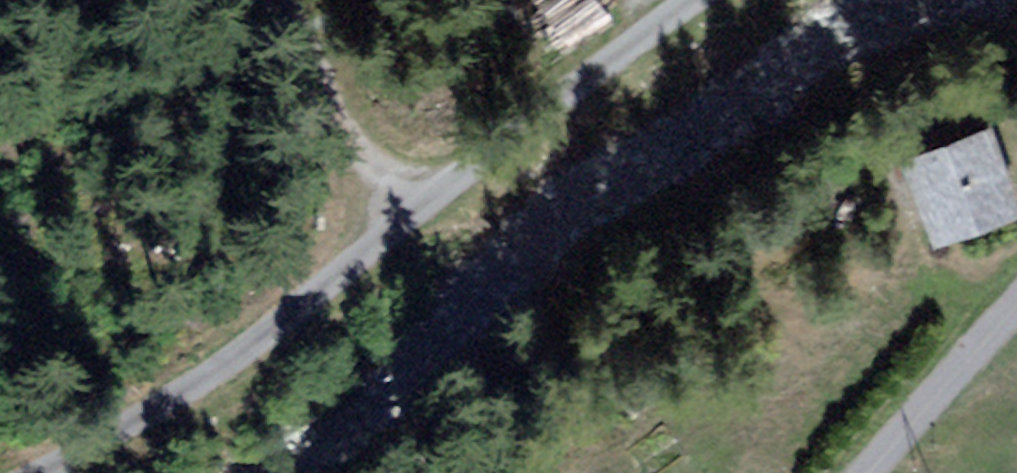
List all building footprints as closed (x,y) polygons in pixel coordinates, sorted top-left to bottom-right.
[(905,153),(934,235),(1016,205),(1016,200),(990,123),(905,153)]
